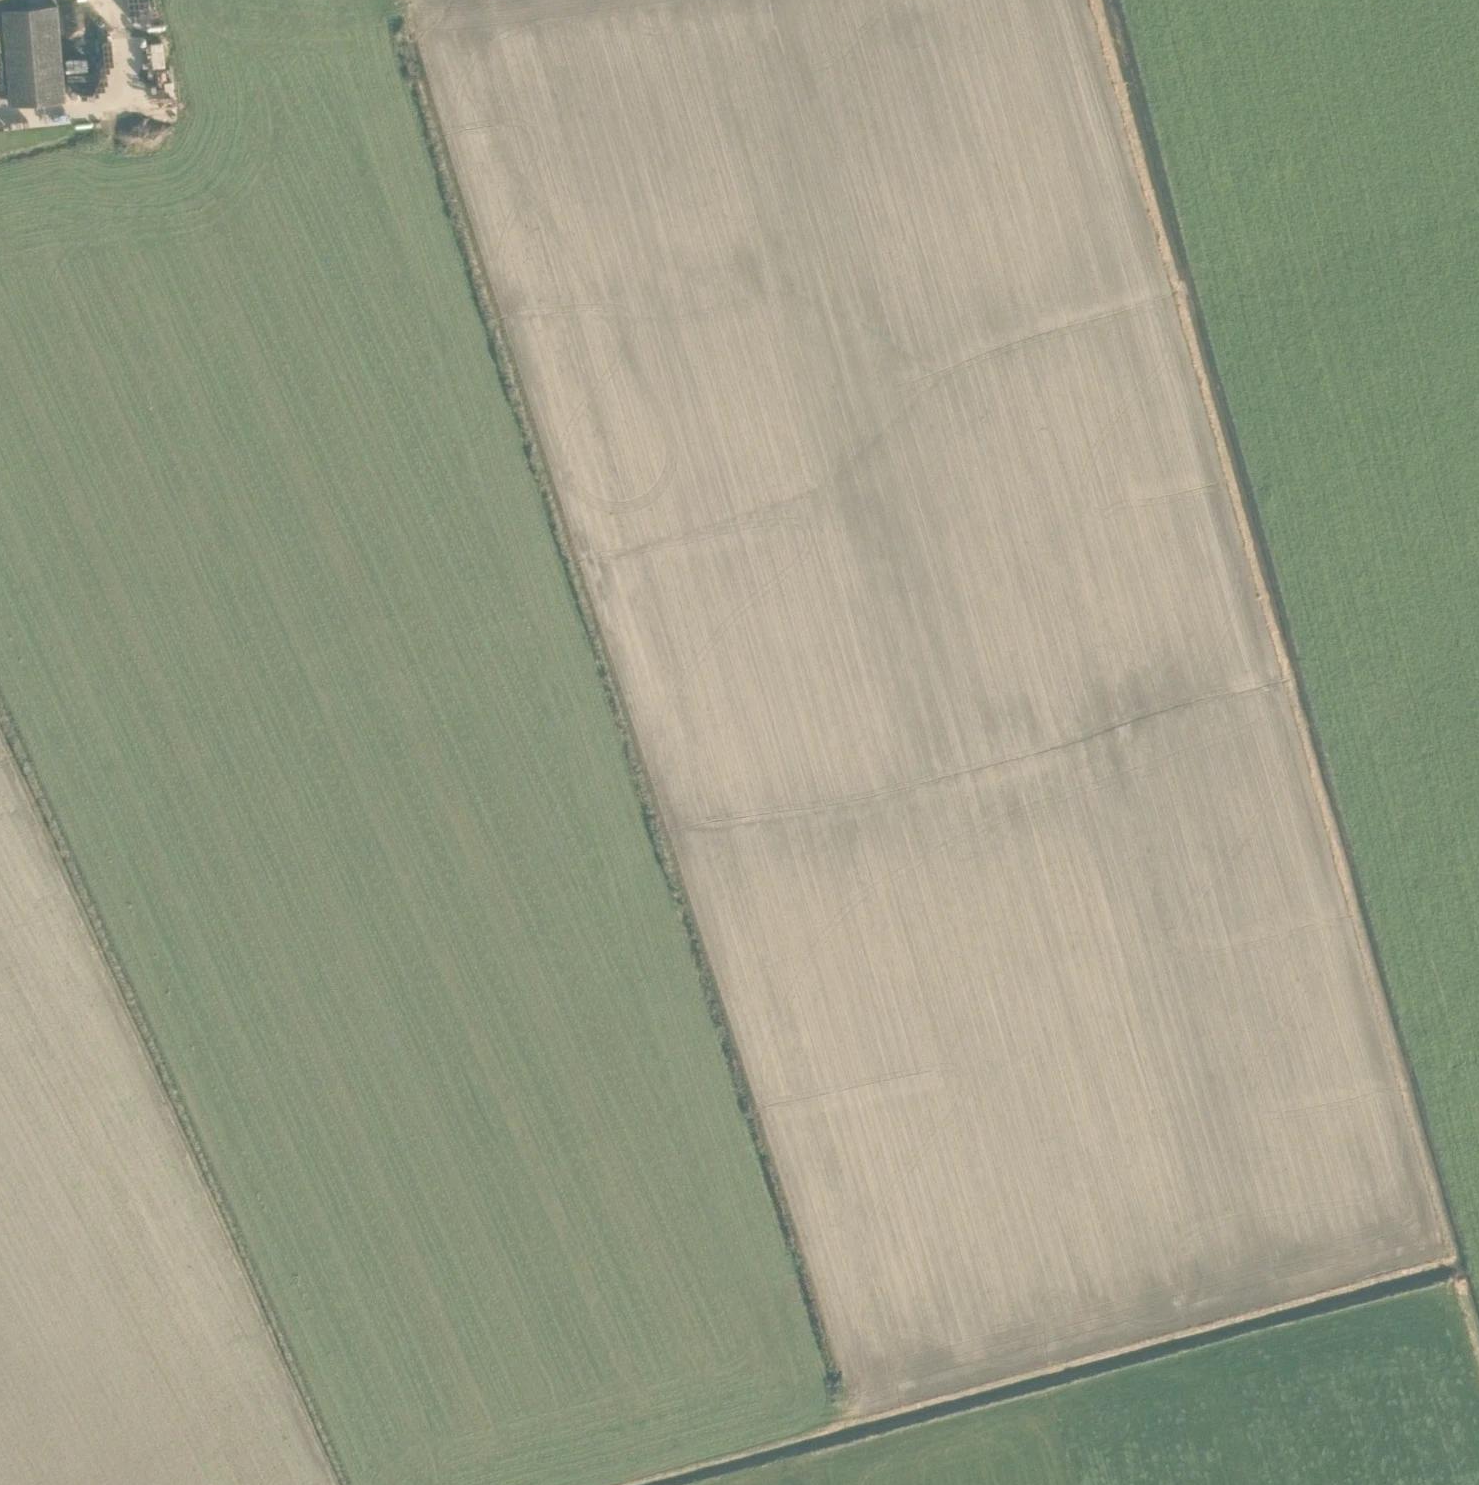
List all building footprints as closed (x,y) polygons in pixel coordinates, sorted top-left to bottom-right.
[(57,0),(0,7),(0,25),(9,103),(68,96),(57,0)]
